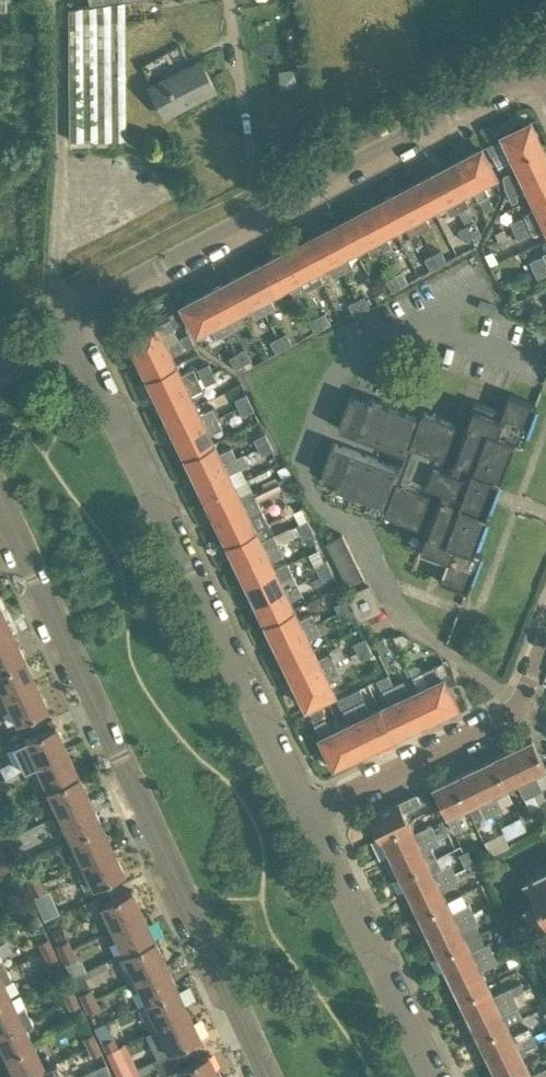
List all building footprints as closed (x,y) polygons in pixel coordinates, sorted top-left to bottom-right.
[(89,4),(68,7),(69,140),(126,139),(124,0),(88,0),(89,4)] [(200,59),(149,86),(164,115),(215,88),(200,59)] [(294,66),(282,68),(278,74),(280,86),(297,83),(294,66)] [(500,132),(511,155),(539,141),(528,118),(500,132)] [(496,141),(487,146),(497,165),(505,162),(499,150),(500,149),(496,141)] [(539,141),(511,155),(522,178),(545,166),(545,155),(539,141)] [(483,145),(457,159),(471,187),(478,200),(479,199),(485,211),(494,207),(487,195),(489,194),(482,181),(497,173),(483,145)] [(437,169),(459,210),(469,205),(462,192),(471,187),(457,159),(437,169)] [(522,178),(516,181),(506,186),(504,187),(511,202),(518,198),(515,194),(527,188),(531,198),(545,191),(545,166),(522,178)] [(459,210),(437,169),(418,180),(433,207),(442,202),(449,215),(459,210)] [(506,186),(516,181),(511,171),(501,176),(506,186)] [(418,180),(399,190),(420,230),(430,225),(423,212),(433,207),(418,180)] [(420,230),(399,190),(379,200),(394,228),(403,223),(410,236),(420,230)] [(528,224),(545,215),(545,191),(531,198),(536,207),(523,213),(528,224)] [(394,228),(379,200),(360,210),(381,251),(391,245),(384,233),(394,228)] [(340,220),(355,248),(364,243),(371,256),(381,251),(360,210),(340,220)] [(528,224),(533,234),(545,227),(545,228),(545,215),(528,224)] [(509,222),(514,230),(525,224),(521,216),(509,222)] [(355,248),(340,220),(321,231),(342,271),(352,266),(346,253),(355,248)] [(474,220),(466,225),(472,236),(480,231),(474,220)] [(518,238),(526,234),(529,233),(525,224),(514,230),(518,238)] [(463,241),(472,236),(466,225),(458,229),(463,241)] [(342,271),(321,231),(302,241),(316,268),(326,263),(332,276),(342,271)] [(282,251),(304,291),(314,286),(307,273),(316,268),(302,241),(282,251)] [(434,253),(440,264),(446,260),(440,249),(434,253)] [(263,261),(277,289),(287,284),(294,297),(304,291),(282,251),(263,261)] [(424,258),(430,269),(440,264),(434,253),(424,258)] [(529,261),(533,269),(544,263),(540,255),(529,261)] [(391,267),(395,273),(401,285),(407,281),(396,259),(389,263),(391,267)] [(263,261),(244,271),(265,312),(275,306),(268,294),(277,289),(263,261)] [(544,263),(533,269),(537,277),(545,273),(545,267),(544,263)] [(401,285),(395,273),(391,267),(382,272),(391,290),(401,285)] [(244,271),(224,282),(239,309),(248,304),(255,317),(265,312),(244,271)] [(226,332),(234,328),(236,327),(229,314),(239,309),(224,282),(205,292),(226,332)] [(226,332),(205,292),(181,304),(196,332),(209,325),(216,337),(226,332)] [(356,299),(362,310),(370,306),(364,295),(356,299)] [(354,314),(362,310),(356,299),(348,303),(354,314)] [(168,314),(169,317),(173,325),(182,321),(177,310),(168,314)] [(322,327),(330,323),(325,311),(316,316),(322,327)] [(278,336),(284,348),(292,343),(286,332),(278,315),(269,320),(278,336)] [(308,320),(314,331),(322,327),(316,316),(308,320)] [(126,333),(137,357),(166,343),(161,334),(174,328),(173,325),(169,317),(156,323),(154,320),(126,333)] [(237,352),(243,363),(251,359),(245,347),(244,348),(234,328),(226,332),(236,352),(237,352)] [(186,348),(194,344),(189,332),(180,336),(186,348)] [(276,352),(284,348),(278,336),(270,341),(276,352)] [(147,377),(175,364),(171,354),(184,348),(179,337),(166,343),(137,357),(147,377)] [(237,352),(236,352),(229,356),(235,367),(243,363),(237,352)] [(197,368),(201,376),(212,370),(208,362),(197,368)] [(147,377),(157,397),(198,377),(193,367),(180,373),(175,364),(147,377)] [(216,379),(212,370),(201,376),(204,384),(216,379)] [(157,397),(166,417),(194,403),(190,394),(203,387),(198,377),(157,397)] [(234,398),(238,407),(250,401),(246,393),(234,398)] [(536,404),(535,404),(508,394),(501,411),(474,401),(465,422),(467,423),(454,458),(452,457),(449,466),(439,462),(454,422),(421,410),(419,415),(368,396),(363,409),(347,403),(320,473),(337,479),(335,486),(385,505),(383,510),(416,523),(431,482),(441,486),(438,495),(440,496),(427,531),(425,530),(417,552),(445,562),(438,580),(467,590),(481,551),(473,548),(490,502),(488,502),(494,485),(496,486),(513,440),(521,443),(536,404)] [(250,401),(238,407),(242,415),(254,409),(250,401)] [(166,417),(176,437),(217,417),(212,406),(199,412),(194,403),(166,417)] [(185,456),(213,443),(209,433),(222,427),(217,417),(176,437),(185,456)] [(269,440),(265,432),(253,438),(257,446),(269,440)] [(257,446),(261,453),(261,454),(273,449),(269,440),(257,446)] [(185,456),(195,476),(236,456),(236,455),(231,446),(218,452),(213,443),(185,456)] [(248,463),(247,460),(243,452),(236,455),(236,456),(195,476),(205,498),(233,484),(228,472),(248,463)] [(289,474),(277,479),(281,488),(293,482),(289,474)] [(216,519),(257,499),(257,500),(281,488),(277,479),(277,478),(252,490),(246,478),(233,484),(205,498),(216,519)] [(297,490),(293,482),(281,488),(286,496),(297,490)] [(216,519),(226,541),(254,527),(249,516),(262,510),(257,500),(257,499),(216,519)] [(311,527),(307,519),(295,524),(299,533),(311,527)] [(226,541),(236,563),(278,543),(267,521),(254,527),(226,541)] [(315,535),(311,527),(299,533),(278,543),(282,551),(315,535)] [(363,577),(341,532),(325,540),(347,585),(363,577)] [(236,563),(246,582),(274,569),(270,559),(283,553),(282,551),(278,543),(236,563)] [(314,564),(318,572),(330,566),(326,558),(314,564)] [(297,582),(292,572),(287,563),(274,569),(246,582),(255,602),(297,582)] [(334,575),(330,566),(318,572),(322,580),(334,575)] [(310,579),(314,587),(323,583),(319,575),(310,579)] [(255,602),(265,622),(293,608),(289,599),(302,593),(297,582),(255,602)] [(367,586),(351,594),(360,614),(377,606),(367,586)] [(345,598),(334,604),(338,612),(349,606),(345,598)] [(342,620),(353,614),(349,606),(338,612),(342,620)] [(274,642),(316,622),(311,612),(298,618),(293,608),(265,622),(274,642)] [(15,634),(4,609),(0,611),(0,641),(15,634)] [(274,642),(284,661),(312,648),(308,638),(321,632),(316,622),(274,642)] [(27,658),(15,634),(0,641),(0,670),(27,658)] [(368,645),(364,636),(353,642),(357,650),(368,645)] [(374,640),(380,652),(389,648),(383,636),(374,640)] [(360,659),(372,653),(368,645),(357,650),(360,659)] [(293,681),(335,661),(343,657),(339,647),(330,652),(330,651),(317,657),(312,648),(284,661),(293,681)] [(38,683),(27,658),(0,670),(0,700),(38,683)] [(305,705),(333,692),(327,678),(340,671),(335,661),(293,681),(305,705)] [(456,704),(451,692),(443,676),(439,677),(433,665),(422,670),(428,683),(419,687),(432,716),(456,704)] [(388,673),(376,679),(380,688),(392,681),(388,673)] [(432,716),(419,687),(409,692),(403,679),(392,684),(413,725),(432,716)] [(0,700),(0,704),(3,711),(9,708),(16,724),(50,708),(38,683),(0,700)] [(393,735),(413,725),(392,684),(382,689),(388,702),(379,707),(393,735)] [(359,687),(348,693),(352,702),(363,696),(359,687)] [(340,707),(352,702),(348,693),(336,698),(340,707)] [(353,704),(373,744),(393,735),(379,707),(370,711),(364,698),(353,704)] [(340,726),(354,754),(373,744),(353,704),(343,708),(349,721),(340,726)] [(321,705),(309,711),(313,720),(325,715),(321,705)] [(354,754),(340,726),(331,730),(325,717),(314,722),(334,764),(354,754)] [(69,749),(57,723),(15,743),(26,768),(29,767),(69,749)] [(545,767),(531,737),(511,747),(533,792),(541,788),(534,773),(545,767)] [(511,747),(491,757),(506,786),(517,781),(524,796),(533,792),(511,747)] [(69,749),(29,767),(34,778),(40,775),(46,789),(80,773),(69,749)] [(494,792),(506,786),(491,757),(471,766),(494,811),(502,807),(494,792)] [(471,766),(452,776),(466,805),(477,800),(485,816),(494,811),(471,766)] [(52,816),(92,798),(80,773),(46,789),(53,803),(47,806),(52,816)] [(452,776),(431,786),(446,815),(447,815),(454,831),(463,827),(455,811),(466,805),(452,776)] [(541,788),(533,792),(545,817),(545,816),(545,798),(541,788)] [(382,836),(410,823),(426,815),(416,792),(367,816),(378,838),(382,836)] [(92,798),(52,816),(57,827),(62,824),(69,838),(103,822),(92,798)] [(431,824),(426,815),(410,823),(382,836),(390,854),(435,832),(446,827),(442,819),(431,824)] [(103,822),(69,838),(75,852),(70,855),(75,865),(114,847),(103,822)] [(2,829),(6,837),(17,833),(14,824),(2,829)] [(435,832),(437,838),(449,833),(446,827),(435,832)] [(490,854),(505,846),(501,838),(496,841),(491,831),(481,837),(490,854)] [(435,832),(390,854),(400,873),(428,860),(436,856),(431,845),(439,841),(437,838),(435,832)] [(6,837),(10,846),(21,841),(17,833),(6,837)] [(114,847),(75,865),(79,876),(85,873),(92,888),(126,872),(114,847)] [(466,866),(474,862),(469,853),(462,857),(466,866)] [(1,872),(15,866),(10,856),(0,861),(0,871),(1,872)] [(19,863),(30,886),(40,882),(30,858),(19,863)] [(400,873),(409,893),(454,872),(450,863),(433,871),(428,860),(400,873)] [(12,885),(22,880),(18,870),(7,875),(12,885)] [(526,880),(536,902),(524,908),(531,922),(543,916),(545,923),(545,870),(526,880)] [(458,880),(457,880),(454,872),(409,893),(419,913),(447,900),(441,888),(458,880)] [(27,890),(22,880),(12,885),(16,895),(27,890)] [(30,886),(34,895),(44,890),(40,882),(30,886)] [(105,931),(145,913),(133,887),(99,903),(106,918),(101,921),(105,931)] [(419,913),(429,933),(473,912),(469,903),(467,904),(462,892),(447,900),(419,913)] [(477,920),(473,912),(429,933),(438,953),(466,939),(460,928),(477,920)] [(145,913),(105,931),(110,942),(116,939),(122,953),(156,937),(145,913)] [(41,923),(37,915),(30,918),(34,927),(41,923)] [(52,928),(58,940),(67,936),(61,924),(52,928)] [(43,951),(53,946),(49,936),(38,941),(43,951)] [(156,937),(122,953),(129,967),(123,970),(128,980),(168,962),(156,937)] [(56,944),(61,953),(71,948),(68,939),(56,944)] [(447,972),(492,951),(488,942),(471,950),(466,939),(438,953),(447,972)] [(514,951),(509,942),(496,948),(501,957),(514,951)] [(47,961),(58,956),(53,946),(43,951),(47,961)] [(61,953),(61,955),(64,961),(75,956),(71,948),(61,953)] [(486,981),(485,979),(479,968),(496,960),(492,951),(447,972),(458,995),(486,981)] [(80,993),(84,1002),(94,997),(90,988),(85,977),(94,973),(93,971),(108,965),(106,961),(72,976),(80,993)] [(145,1002),(179,986),(168,962),(128,980),(133,991),(139,988),(145,1002)] [(11,995),(4,981),(11,977),(7,967),(0,971),(0,1000),(11,995)] [(486,981),(458,995),(469,1017),(514,995),(523,991),(524,990),(524,989),(520,982),(493,995),(486,981)] [(65,999),(75,994),(71,984),(60,989),(65,999)] [(179,986),(145,1002),(152,1016),(146,1019),(151,1030),(191,1011),(179,986)] [(69,1008),(80,1004),(75,994),(65,999),(69,1008)] [(29,1015),(24,1005),(17,1009),(11,995),(0,1000),(0,1029),(29,1015)] [(469,1017),(479,1037),(522,1016),(517,1006),(519,1005),(514,995),(469,1017)] [(98,1005),(94,997),(84,1002),(95,1027),(105,1023),(98,1006),(98,1005)] [(156,1040),(162,1038),(168,1052),(202,1036),(191,1011),(151,1030),(156,1040)] [(0,1029),(0,1040),(7,1055),(33,1042),(26,1028),(33,1025),(29,1015),(0,1029)] [(488,1057),(532,1035),(545,1028),(545,1025),(543,1018),(529,1025),(524,1015),(522,1016),(479,1037),(488,1057)] [(82,1036),(87,1046),(97,1041),(93,1032),(82,1036)] [(536,1044),(532,1035),(488,1057),(498,1076),(525,1063),(520,1052),(536,1044)] [(106,1050),(117,1045),(113,1038),(102,1042),(106,1050)] [(102,1051),(97,1041),(87,1046),(91,1056),(102,1051)] [(17,1076),(21,1076),(51,1063),(47,1053),(39,1056),(33,1042),(7,1055),(17,1076)] [(117,1045),(106,1050),(106,1051),(118,1076),(133,1076),(118,1045),(117,1045)] [(194,1059),(191,1051),(156,1067),(160,1075),(176,1068),(180,1076),(221,1076),(210,1052),(194,1059)] [(21,1076),(64,1076),(56,1061),(51,1063),(21,1076)] [(83,1072),(85,1076),(105,1076),(111,1074),(106,1062),(83,1072)] [(498,1076),(545,1076),(545,1067),(531,1074),(525,1063),(498,1076)]
